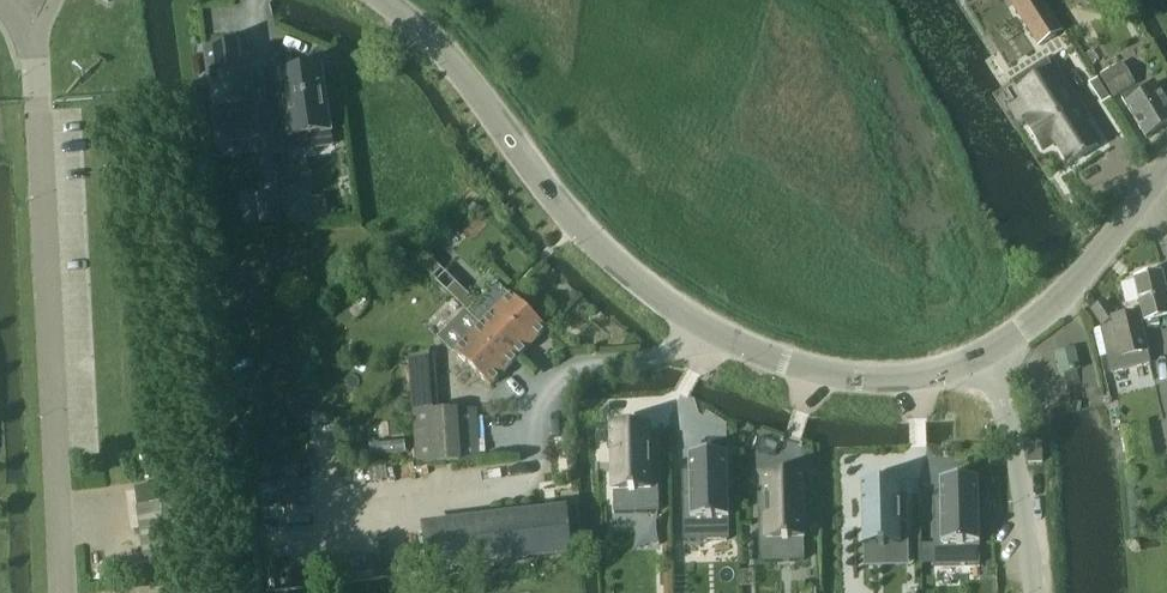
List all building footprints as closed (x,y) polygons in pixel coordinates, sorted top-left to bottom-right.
[(1010,5),(1037,47),(1062,31),(1043,0),(1019,0),(1010,5)] [(239,44),(206,49),(219,141),(258,136),(247,61),(241,62),(240,55),(239,44)] [(1114,63),(1099,72),(1113,97),(1134,85),(1121,63),(1116,66),(1114,63)] [(1017,90),(1013,92),(1028,115),(1020,120),(1042,154),(1050,150),(1063,170),(1100,146),(1094,137),(1085,124),(1062,91),(1065,89),(1069,87),(1062,77),(1055,65),(1052,67),(1017,90)] [(321,69),(282,75),(285,100),(283,100),(285,113),(287,113),(290,139),(330,133),(327,111),(332,110),(329,88),(324,89),(321,69)] [(1101,106),(1111,99),(1097,78),(1087,84),(1101,106)] [(1120,97),(1145,138),(1166,125),(1166,107),(1155,86),(1143,94),(1138,87),(1120,97)] [(308,190),(282,194),(287,227),(313,224),(308,190)] [(277,194),(258,197),(261,225),(280,223),(277,194)] [(1145,328),(1159,324),(1158,320),(1166,317),(1166,297),(1161,273),(1133,280),(1145,328)] [(510,295),(454,352),(490,388),(546,330),(510,295)] [(1091,310),(1102,325),(1114,316),(1104,301),(1091,310)] [(1112,325),(1100,328),(1101,332),(1108,360),(1111,374),(1150,365),(1148,353),(1142,329),(1138,314),(1111,321),(1112,325)] [(1061,375),(1063,374),(1079,370),(1074,349),(1055,354),(1061,375)] [(435,354),(408,356),(416,464),(479,461),(477,410),(439,412),(435,354)] [(649,427),(611,428),(612,492),(613,492),(614,513),(658,512),(658,489),(651,489),(649,427)] [(404,441),(370,445),(371,457),(405,453),(404,441)] [(1027,463),(1041,463),(1041,442),(1027,443),(1027,463)] [(683,541),(729,540),(728,519),(726,454),(689,455),(690,518),(682,519),(683,541)] [(766,541),(759,541),(759,561),(805,560),(803,475),(764,476),(765,497),(766,541)] [(934,566),(980,565),(979,544),(978,479),(939,480),(941,544),(933,544),(934,566)] [(899,482),(861,483),(862,547),(879,547),(879,549),(884,549),(884,547),(901,546),(899,482)] [(135,489),(145,565),(192,559),(183,483),(135,489)] [(430,567),(567,551),(563,513),(425,529),(430,567)]
